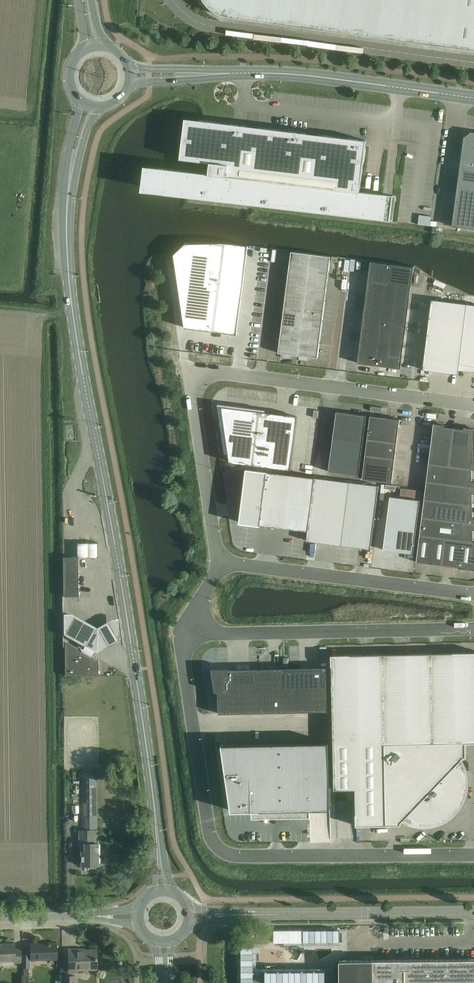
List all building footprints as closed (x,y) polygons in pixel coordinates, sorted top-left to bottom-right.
[(205,2),(204,2),(206,5),(207,4),(211,8),(210,9),(213,11),(214,11),(219,13),(218,14),(221,16),(222,15),(227,16),(227,17),(230,18),(231,17),(234,17),(234,18),(328,31),(328,30),(354,34),(354,35),(424,44),(424,43),(449,47),(449,48),(473,51),(473,0),(204,0),(205,2)] [(145,165),(142,190),(251,203),(393,221),(396,196),(360,192),(366,140),(312,134),(253,126),(199,120),(186,118),(181,159),(194,160),(211,162),(209,173),(191,171),(145,165)] [(460,168),(458,188),(473,190),(473,132),(464,140),(460,168)] [(455,207),(473,210),(473,190),(458,188),(455,207)] [(453,226),(473,229),(473,210),(455,207),(453,226)] [(186,243),(174,254),(174,255),(185,327),(237,334),(247,251),(248,245),(225,242),(186,243)] [(291,256),(278,352),(318,357),(330,261),(330,256),(291,251),(291,256)] [(370,267),(358,363),(401,369),(413,273),(414,267),(371,262),(370,267)] [(424,369),(459,373),(459,370),(460,364),(473,366),(473,305),(467,304),(432,300),(424,369)] [(297,416),(218,405),(225,454),(230,454),(230,461),(291,470),(297,416)] [(337,411),(329,471),(359,475),(367,415),(337,411)] [(371,416),(368,439),(397,443),(400,420),(371,416)] [(434,423),(429,464),(450,467),(454,428),(445,427),(445,425),(434,423)] [(464,427),(464,429),(454,428),(450,467),(472,469),(473,470),(473,428),(464,427)] [(368,439),(366,455),(395,459),(397,443),(368,439)] [(366,455),(363,479),(392,483),(395,459),(366,455)] [(450,467),(429,464),(427,481),(473,488),(473,481),(472,481),(472,469),(450,467)] [(247,469),(241,521),(305,530),(307,530),(314,478),(311,478),(268,473),(268,472),(247,469)] [(315,477),(307,541),(371,549),(379,485),(315,477)] [(427,481),(424,500),(473,506),(473,493),(473,488),(427,481)] [(401,488),(400,497),(420,500),(421,491),(401,488)] [(391,496),(384,550),(414,553),(420,500),(400,497),(391,496)] [(422,517),(473,524),(473,518),(473,506),(424,500),(422,517)] [(422,517),(420,535),(449,538),(473,541),(473,524),(422,517)] [(417,560),(417,562),(442,565),(446,566),(449,538),(420,535),(417,560)] [(446,566),(458,567),(458,568),(473,570),(473,541),(449,538),(446,566)] [(69,558),(62,558),(62,597),(70,597),(77,597),(77,559),(97,558),(97,544),(76,544),(76,558),(69,558)] [(70,616),(62,616),(62,636),(83,648),(81,651),(91,656),(92,653),(95,655),(117,643),(117,636),(117,621),(115,621),(110,621),(96,630),(70,616)] [(64,646),(65,675),(98,675),(98,662),(92,659),(93,658),(91,656),(81,651),(69,644),(68,645),(68,646),(64,646)] [(335,789),(356,788),(356,813),(356,825),(401,824),(401,822),(404,819),(408,821),(411,822),(415,823),(418,824),(422,824),(426,824),(429,824),(433,824),(437,823),(440,822),(443,820),(447,818),(450,816),(453,814),(455,811),(458,809),(460,806),(462,803),(464,799),(465,796),(466,792),(467,789),(467,785),(467,781),(467,778),(466,774),(465,770),(464,767),(463,763),(461,760),(462,760),(464,757),(466,757),(466,743),(473,743),(473,652),(453,652),(453,653),(350,655),(350,654),(331,655),(332,675),(335,789)] [(229,668),(212,668),(215,692),(218,692),(219,713),(328,711),(327,667),(229,669),(229,668)] [(329,742),(222,744),(231,810),(251,810),(251,819),(310,818),(310,810),(329,809),(329,742)] [(81,830),(79,830),(79,834),(79,843),(83,844),(83,850),(81,850),(81,865),(98,865),(98,851),(98,847),(98,842),(96,843),(96,837),(97,837),(97,830),(98,830),(97,769),(80,769),(81,830)] [(339,932),(273,932),(273,945),(339,944),(339,932)] [(267,933),(256,933),(256,943),(267,943),(267,933)] [(31,960),(57,959),(56,942),(31,943),(31,960)] [(21,962),(20,948),(14,948),(14,943),(0,943),(0,961),(14,960),(14,962),(21,962)] [(253,948),(241,948),(241,972),(253,972),(253,948)] [(76,970),(97,970),(96,949),(68,950),(69,972),(76,972),(76,970)] [(340,982),(473,982),(473,959),(340,960),(340,982)] [(241,972),(241,982),(325,982),(325,971),(253,972),(241,972)] [(76,975),(63,975),(63,982),(76,982),(76,975)]
